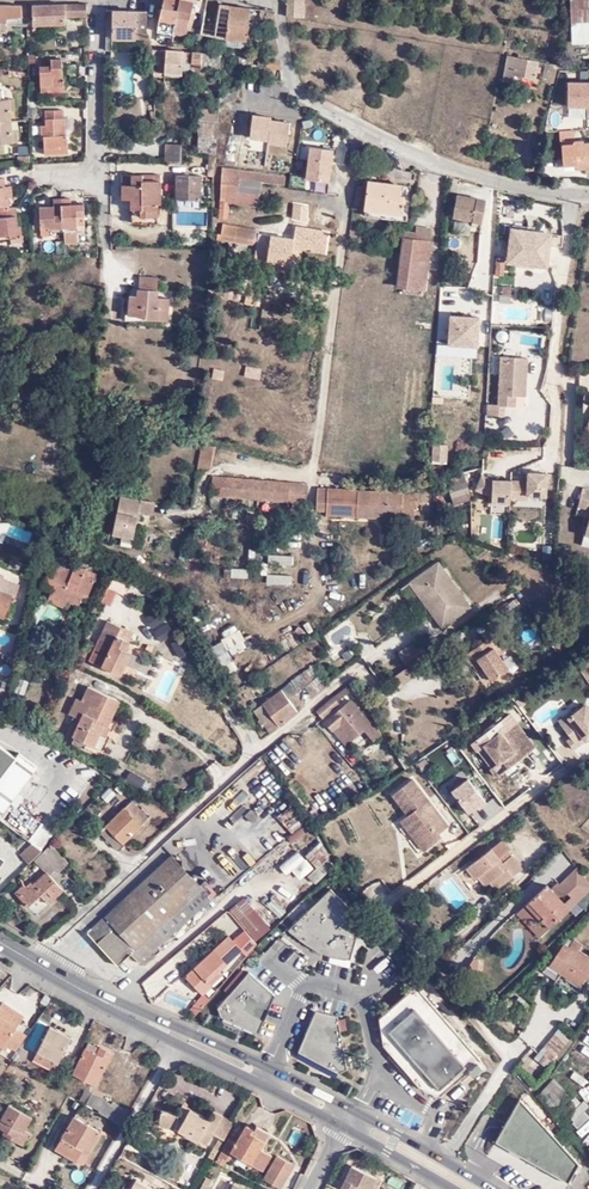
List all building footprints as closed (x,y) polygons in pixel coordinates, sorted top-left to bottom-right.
[(161,6),(178,9),(180,0),(163,0),(161,6)] [(193,0),(180,0),(178,9),(174,30),(187,32),(191,10),(193,0)] [(206,0),(193,0),(191,10),(199,11),(204,11),(206,0)] [(230,5),(220,4),(220,2),(216,0),(206,0),(204,11),(203,19),(202,23),(201,28),(200,33),(225,36),(230,5)] [(588,27),(588,0),(569,0),(569,27),(587,27),(588,27)] [(87,15),(86,2),(85,2),(32,5),(33,24),(66,23),(66,16),(87,15)] [(28,5),(0,3),(0,30),(4,31),(7,17),(18,18),(18,17),(28,18),(28,5)] [(300,17),(301,4),(299,4),(283,3),(283,16),(300,17)] [(248,24),(250,7),(230,5),(225,36),(246,39),(247,33),(248,24)] [(178,9),(161,6),(158,22),(157,30),(174,32),(174,30),(178,9)] [(143,43),(150,43),(150,37),(146,37),(147,10),(112,10),(111,37),(143,38),(143,43)] [(271,19),(265,19),(267,32),(275,31),(273,19),(271,19)] [(246,39),(225,36),(224,46),(245,47),(246,39)] [(199,64),(219,65),(219,54),(176,50),(151,49),(152,61),(152,68),(152,72),(164,73),(164,75),(182,76),(182,72),(199,72),(199,64)] [(536,63),(506,56),(501,81),(511,83),(512,76),(533,80),(536,63)] [(55,65),(47,65),(47,70),(45,70),(45,91),(58,90),(58,88),(69,88),(69,76),(67,77),(67,58),(55,59),(55,65)] [(540,81),(551,84),(555,66),(543,64),(540,81)] [(588,90),(588,84),(588,78),(585,77),(585,80),(578,79),(577,88),(588,90)] [(12,120),(11,110),(10,98),(1,98),(1,89),(0,89),(0,122),(12,120)] [(217,119),(218,108),(199,107),(197,117),(217,119)] [(46,147),(61,147),(61,144),(70,144),(70,134),(68,134),(68,117),(65,116),(65,109),(49,109),(49,123),(43,124),(43,135),(46,134),(46,147)] [(248,139),(287,141),(289,112),(250,110),(248,139)] [(194,150),(215,153),(217,119),(197,117),(196,117),(194,126),(196,136),(194,150)] [(0,122),(0,152),(5,152),(5,143),(14,142),(13,129),(12,120),(0,122)] [(568,131),(556,132),(558,148),(569,148),(569,144),(569,143),(568,131)] [(309,139),(302,175),(328,180),(335,144),(309,139)] [(181,161),(180,150),(180,143),(164,143),(164,161),(181,161)] [(558,148),(561,169),(571,168),(571,174),(582,173),(582,169),(588,168),(588,145),(581,146),(580,144),(569,144),(569,148),(558,148)] [(538,173),(553,178),(555,167),(550,164),(551,159),(542,156),(538,173)] [(224,202),(259,205),(261,183),(281,184),(282,175),(227,170),(224,202)] [(131,199),(131,209),(141,209),(141,216),(157,216),(157,203),(159,202),(159,175),(122,175),(122,198),(131,199)] [(175,199),(199,199),(200,176),(177,175),(175,199)] [(7,196),(2,196),(1,186),(3,186),(2,178),(0,178),(0,235),(9,234),(9,238),(21,236),(19,225),(14,226),(13,215),(15,215),(14,207),(8,207),(7,196)] [(392,220),(404,221),(407,185),(365,181),(362,209),(393,212),(392,220)] [(2,196),(7,196),(10,196),(9,185),(3,186),(1,186),(2,196)] [(485,201),(455,196),(450,216),(470,219),(469,225),(479,228),(485,201)] [(75,239),(75,228),(75,222),(83,222),(82,203),(69,203),(68,197),(52,197),(51,203),(38,203),(39,223),(46,223),(46,225),(61,226),(62,240),(75,239)] [(308,206),(294,205),(292,218),(307,219),(308,206)] [(141,209),(131,209),(131,222),(157,222),(157,216),(141,216),(141,209)] [(361,216),(392,220),(393,212),(362,209),(361,216)] [(177,224),(205,224),(205,211),(177,211),(177,224)] [(252,245),(250,268),(263,269),(264,262),(295,267),(298,242),(256,236),(256,230),(219,225),(217,240),(245,244),(252,245)] [(511,228),(511,234),(548,239),(549,234),(511,228)] [(427,230),(418,230),(417,242),(425,243),(427,230)] [(302,249),(334,254),(336,235),(304,231),(302,249)] [(399,240),(411,241),(411,233),(400,232),(399,240)] [(544,266),(547,244),(548,239),(511,234),(507,261),(544,266)] [(548,239),(547,244),(560,247),(562,236),(549,234),(548,239)] [(411,241),(399,240),(394,287),(420,291),(422,270),(425,249),(425,243),(417,242),(411,241)] [(243,267),(250,268),(252,245),(245,244),(243,267)] [(434,250),(425,249),(422,270),(431,271),(434,250)] [(242,271),(228,269),(226,284),(239,286),(242,271)] [(129,298),(128,317),(146,317),(146,322),(166,323),(167,301),(155,300),(156,280),(137,279),(136,298),(129,298)] [(238,294),(216,291),(215,299),(238,302),(238,294)] [(479,342),(479,309),(448,309),(448,342),(479,342)] [(226,336),(217,335),(216,344),(225,345),(226,336)] [(476,356),(477,344),(454,342),(453,354),(476,356)] [(525,398),(527,359),(500,357),(498,405),(487,404),(486,416),(505,417),(506,407),(517,408),(525,408),(525,398)] [(255,371),(242,370),(242,379),(254,381),(255,371)] [(223,375),(213,372),(212,381),(223,383),(223,375)] [(209,470),(211,448),(199,445),(197,468),(209,470)] [(437,451),(427,451),(426,464),(437,464),(437,451)] [(526,474),(477,472),(477,491),(492,491),(491,512),(509,512),(510,494),(546,495),(547,466),(526,465),(526,474)] [(464,470),(445,476),(453,501),(471,496),(464,470)] [(294,504),(303,504),(305,483),(213,483),(212,500),(294,500),(294,504)] [(588,505),(588,486),(583,485),(580,503),(588,505)] [(413,518),(414,497),(407,496),(407,491),(326,489),(326,494),(325,508),(325,514),(413,518)] [(312,507),(325,508),(326,494),(314,492),(312,507)] [(134,536),(141,498),(127,495),(120,494),(113,532),(122,534),(134,536)] [(302,510),(288,509),(287,525),(300,526),(302,510)] [(268,552),(267,562),(293,563),(294,553),(268,552)] [(5,567),(25,573),(28,563),(9,557),(5,567)] [(39,586),(49,590),(69,598),(77,602),(80,594),(82,590),(86,592),(95,570),(73,561),(71,566),(53,559),(49,569),(46,568),(39,586)] [(413,580),(433,609),(440,604),(451,620),(473,605),(442,560),(413,580)] [(248,577),(248,566),(231,566),(231,577),(248,577)] [(19,575),(0,568),(0,569),(0,616),(4,617),(17,582),(17,581),(19,575)] [(266,572),(266,585),(291,585),(291,572),(266,572)] [(106,583),(99,600),(111,604),(117,587),(106,583)] [(69,598),(49,590),(46,596),(66,605),(69,598)] [(444,625),(451,620),(440,604),(433,609),(444,625)] [(506,605),(494,613),(498,620),(511,611),(506,605)] [(161,606),(146,613),(159,641),(174,634),(161,606)] [(115,675),(122,640),(112,635),(117,627),(103,620),(94,638),(106,644),(97,665),(115,675)] [(119,631),(130,635),(133,628),(122,624),(119,631)] [(338,643),(350,637),(344,627),(332,634),(338,643)] [(373,664),(407,646),(400,633),(366,651),(373,664)] [(494,635),(468,653),(474,660),(468,664),(473,670),(478,667),(489,681),(507,668),(498,657),(505,650),(494,635)] [(170,645),(181,659),(191,651),(180,637),(170,645)] [(223,641),(208,650),(223,677),(238,668),(223,641)] [(463,656),(468,664),(474,660),(468,653),(463,656)] [(170,698),(181,674),(160,664),(149,688),(170,698)] [(406,668),(393,678),(400,688),(414,678),(406,668)] [(291,681),(281,689),(289,700),(299,691),(291,681)] [(117,698),(111,695),(84,682),(77,698),(72,697),(65,712),(75,716),(68,733),(88,742),(99,721),(104,724),(105,724),(106,725),(117,698)] [(347,685),(333,695),(337,700),(350,690),(347,685)] [(289,700),(281,689),(264,702),(279,722),(295,709),(289,700)] [(337,700),(333,695),(316,711),(320,717),(339,702),(337,700)] [(580,696),(560,723),(571,731),(565,738),(578,748),(587,735),(588,737),(588,696),(586,700),(580,696)] [(378,734),(349,699),(324,721),(330,728),(338,722),(351,737),(361,730),(371,740),(378,734)] [(268,731),(279,722),(264,702),(253,710),(268,731)] [(494,764),(501,772),(510,766),(507,762),(512,758),(515,762),(531,750),(506,716),(475,739),(480,746),(494,764)] [(99,721),(88,742),(93,745),(104,724),(99,721)] [(473,751),(480,746),(475,739),(468,744),(473,751)] [(10,755),(0,747),(0,768),(10,755)] [(0,768),(0,812),(37,768),(19,754),(15,759),(10,755),(0,768)] [(533,759),(504,774),(510,787),(540,772),(533,759)] [(493,779),(501,772),(494,764),(486,770),(493,779)] [(132,769),(127,779),(142,787),(147,776),(132,769)] [(100,772),(96,780),(108,786),(112,777),(100,772)] [(468,772),(449,785),(468,812),(486,799),(468,772)] [(444,827),(408,781),(388,795),(406,820),(403,824),(416,840),(412,843),(418,852),(436,839),(434,835),(444,827)] [(106,801),(116,793),(110,786),(100,793),(106,801)] [(129,799),(100,829),(117,846),(147,815),(129,799)] [(293,840),(304,832),(300,825),(288,832),(293,840)] [(31,844),(40,851),(42,849),(33,842),(31,844)] [(497,860),(506,853),(509,851),(502,842),(466,869),(474,879),(476,878),(481,874),(489,884),(495,891),(521,870),(510,856),(500,864),(497,860)] [(21,853),(29,862),(40,851),(31,844),(21,853)] [(325,853),(316,845),(304,856),(313,865),(320,858),(325,853)] [(60,876),(70,867),(51,846),(33,862),(43,873),(27,888),(23,884),(14,892),(28,906),(39,894),(48,903),(61,889),(50,877),(56,872),(60,876)] [(510,856),(506,853),(497,860),(500,864),(510,856)] [(139,961),(165,938),(164,937),(157,928),(195,893),(197,890),(199,889),(170,855),(86,931),(116,965),(130,952),(139,961)] [(304,876),(309,882),(326,863),(320,858),(313,865),(304,876)] [(329,866),(326,863),(309,882),(312,884),(329,866)] [(580,867),(573,875),(584,886),(575,895),(581,900),(588,893),(588,879),(580,867)] [(484,888),(489,884),(481,874),(476,878),(484,888)] [(571,890),(575,895),(584,886),(573,875),(564,883),(571,890)] [(564,896),(556,888),(550,882),(533,899),(549,915),(546,917),(554,926),(575,907),(569,901),(564,896)] [(563,882),(556,888),(564,896),(571,890),(564,883),(563,882)] [(360,921),(329,888),(286,929),(297,938),(304,943),(313,949),(322,953),(329,956),(327,963),(342,966),(344,959),(349,959),(360,921)] [(164,937),(165,938),(207,901),(197,890),(195,893),(157,928),(164,937)] [(575,895),(569,901),(575,907),(581,900),(575,895)] [(247,926),(259,939),(270,928),(240,897),(229,907),(247,926)] [(521,910),(545,935),(554,926),(546,917),(549,915),(533,899),(521,910)] [(259,939),(247,926),(237,937),(232,931),(189,972),(207,991),(216,982),(215,981),(211,978),(223,967),(241,950),(247,956),(251,952),(260,940),(259,939)] [(581,985),(587,977),(588,979),(588,958),(587,960),(576,952),(582,945),(575,939),(568,946),(565,943),(550,961),(562,971),(581,985)] [(480,958),(477,958),(471,969),(476,975),(479,975),(480,958)] [(558,976),(562,971),(550,961),(546,967),(558,976)] [(226,970),(223,967),(211,978),(215,981),(226,970)] [(273,995),(247,972),(216,1008),(219,1016),(257,1034),(273,995)] [(487,1066),(417,989),(379,1020),(383,1052),(420,1091),(442,1098),(487,1066)] [(199,1011),(212,996),(208,991),(195,1007),(199,1011)] [(3,996),(0,1001),(0,1042),(3,1044),(6,1040),(16,1046),(26,1031),(16,1024),(24,1011),(3,996)] [(346,1069),(336,1016),(314,1010),(296,1052),(337,1073),(346,1069)] [(61,1056),(68,1043),(60,1037),(62,1032),(50,1026),(35,1052),(52,1061),(57,1063),(61,1056)] [(562,1026),(556,1032),(568,1041),(572,1035),(562,1026)] [(71,1037),(62,1032),(60,1037),(68,1043),(71,1037)] [(568,1041),(556,1032),(545,1045),(556,1055),(568,1041)] [(88,1043),(85,1048),(88,1050),(96,1054),(99,1049),(88,1043)] [(556,1055),(545,1045),(535,1057),(546,1066),(556,1055)] [(88,1050),(85,1048),(74,1068),(71,1074),(93,1086),(111,1054),(99,1048),(99,1049),(96,1054),(88,1050)] [(588,1078),(588,1068),(578,1060),(569,1074),(583,1084),(588,1078)] [(538,1093),(554,1111),(572,1094),(556,1077),(538,1093)] [(94,1115),(116,1130),(124,1115),(109,1105),(108,1108),(89,1095),(82,1105),(95,1114),(94,1115)] [(588,1116),(588,1110),(581,1100),(566,1113),(577,1126),(588,1116)] [(581,1167),(520,1102),(496,1145),(571,1186),(581,1167)] [(11,1103),(6,1112),(0,1123),(0,1125),(7,1129),(13,1132),(11,1136),(25,1145),(34,1130),(25,1125),(32,1114),(11,1103)] [(221,1137),(231,1119),(210,1109),(206,1116),(179,1103),(174,1111),(159,1109),(156,1125),(186,1132),(188,1129),(197,1134),(200,1129),(208,1133),(209,1131),(221,1137)] [(80,1151),(88,1155),(98,1136),(70,1122),(53,1154),(73,1165),(80,1151)] [(223,1149),(220,1154),(228,1159),(232,1153),(252,1164),(261,1148),(264,1142),(269,1132),(256,1125),(254,1130),(245,1126),(236,1142),(231,1138),(234,1133),(230,1131),(226,1139),(221,1147),(223,1149)] [(188,1129),(186,1132),(204,1142),(208,1133),(200,1129),(197,1134),(188,1129)] [(272,1155),(261,1148),(252,1164),(264,1170),(272,1155)] [(126,1152),(120,1149),(117,1154),(123,1157),(126,1152)] [(80,1170),(88,1155),(80,1151),(73,1165),(80,1170)] [(226,1164),(228,1159),(220,1154),(217,1160),(226,1164)] [(294,1162),(279,1154),(267,1177),(283,1186),(294,1162)] [(354,1188),(375,1188),(376,1188),(371,1185),(377,1173),(355,1162),(344,1183),(354,1188)] [(384,1176),(377,1173),(371,1185),(376,1188),(377,1188),(384,1176)] [(135,1179),(129,1188),(154,1188),(135,1179)]
